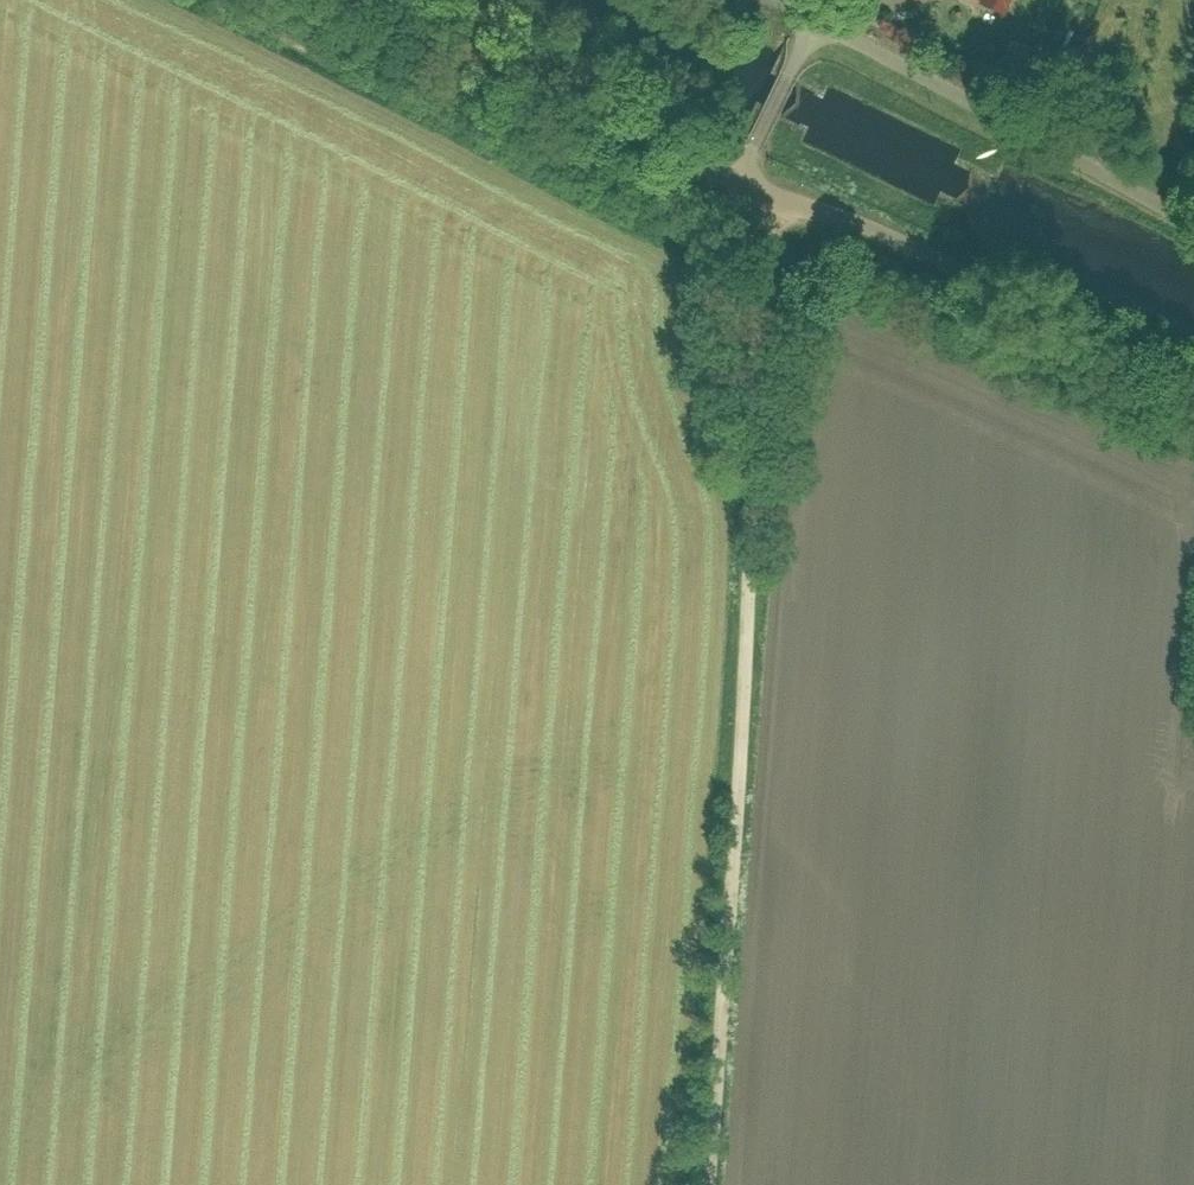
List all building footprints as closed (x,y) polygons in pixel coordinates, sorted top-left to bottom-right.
[(1003,15),(1010,0),(970,0),(1003,15)]
